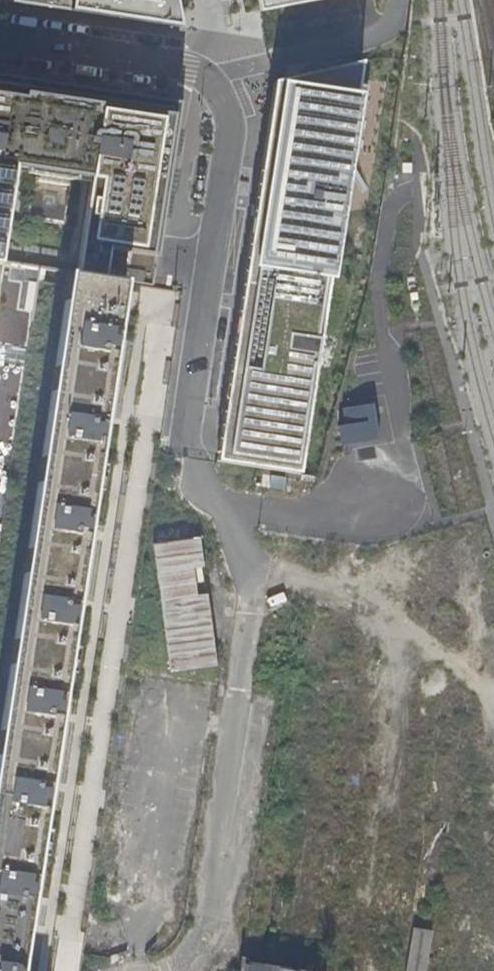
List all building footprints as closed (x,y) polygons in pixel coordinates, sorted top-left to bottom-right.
[(22,3),(73,11),(150,23),(182,28),(177,0),(22,0),(22,3)] [(258,16),(341,0),(254,0),(258,16)] [(299,475),(364,62),(275,83),(264,157),(247,266),(231,369),(219,445),(217,462),(299,475)] [(153,288),(156,267),(166,205),(175,147),(181,104),(152,99),(66,86),(0,76),(0,264),(153,288)] [(183,292),(68,275),(67,287),(36,282),(37,270),(0,264),(0,970),(80,970),(183,292)] [(337,405),(339,443),(388,440),(387,417),(374,418),(373,403),(337,405)] [(200,536),(151,541),(165,671),(213,666),(200,536)] [(420,967),(426,967),(428,929),(409,928),(407,970),(420,970),(420,967)]
